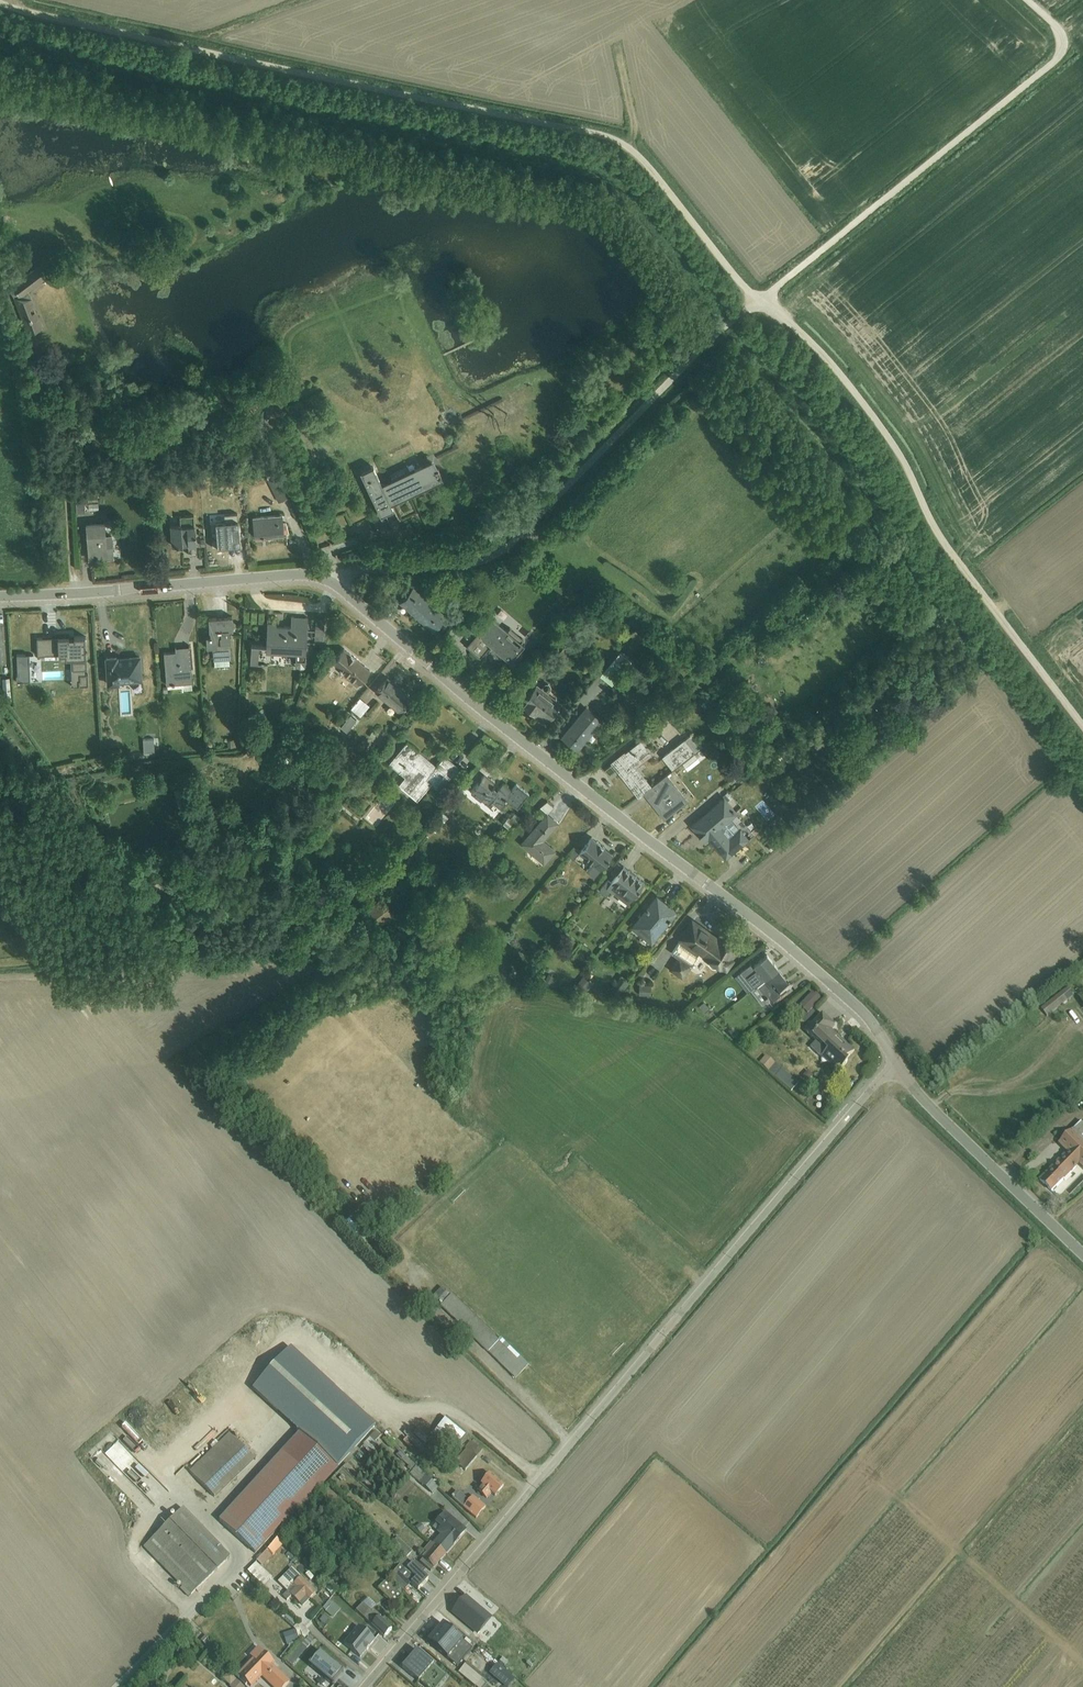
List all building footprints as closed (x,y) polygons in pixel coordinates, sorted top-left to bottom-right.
[(12,285),(9,288),(14,296),(28,332),(44,326),(29,290),(47,276),(38,264),(12,285)] [(261,422),(250,428),(256,440),(267,434),(261,422)] [(361,469),(360,469),(381,513),(393,507),(391,501),(443,477),(434,457),(382,481),(373,464),(361,469)] [(276,474),(267,478),(279,501),(287,497),(276,474)] [(83,488),(75,489),(77,511),(86,511),(84,493),(89,492),(88,486),(83,487),(83,488)] [(282,513),(253,515),(255,536),(283,533),(282,513)] [(180,522),(170,523),(172,544),(182,543),(182,546),(188,545),(189,554),(197,553),(194,514),(180,515),(180,522)] [(105,520),(87,522),(89,558),(114,556),(112,533),(106,534),(105,520)] [(413,586),(400,601),(433,629),(446,614),(413,586)] [(211,635),(206,635),(207,646),(213,645),(213,659),(232,657),(231,633),(230,633),(229,629),(233,629),(232,615),(209,617),(211,635)] [(268,620),(266,650),(296,651),(295,666),(305,666),(308,615),(291,615),(291,624),(276,623),(276,620),(268,620)] [(316,616),(314,638),(323,639),(325,616),(316,616)] [(484,624),(466,645),(480,656),(491,643),(493,645),(493,646),(493,648),(513,665),(522,654),(518,650),(525,642),(522,639),(523,638),(510,626),(508,628),(493,616),(486,625),(484,624)] [(641,629),(638,632),(659,658),(658,659),(661,663),(666,659),(641,629)] [(43,636),(37,636),(38,654),(60,653),(60,657),(71,656),(72,684),(88,684),(88,672),(85,673),(85,668),(87,668),(87,660),(85,660),(85,656),(86,656),(86,648),(84,648),(84,641),(85,641),(85,635),(74,635),(74,636),(43,637),(43,636)] [(575,636),(552,662),(558,667),(580,640),(575,636)] [(251,642),(250,663),(268,664),(268,663),(258,662),(259,642),(251,642)] [(176,650),(164,651),(167,683),(193,681),(190,645),(176,646),(176,650)] [(345,647),(333,661),(339,666),(340,671),(357,685),(371,669),(355,655),(354,656),(351,653),(351,652),(345,647)] [(620,650),(600,674),(612,683),(632,660),(620,650)] [(30,653),(17,653),(17,674),(17,681),(31,680),(30,653)] [(117,656),(107,656),(108,684),(120,683),(120,681),(141,680),(140,656),(117,658),(117,656)] [(388,675),(375,690),(399,710),(412,696),(388,675)] [(10,677),(2,678),(4,701),(12,700),(10,677)] [(537,682),(521,701),(535,712),(534,714),(543,722),(545,720),(546,721),(561,701),(548,691),(551,686),(550,682),(547,681),(544,683),(541,686),(537,682)] [(360,696),(351,707),(360,715),(370,704),(360,696)] [(586,705),(561,736),(578,750),(603,719),(586,705)] [(347,718),(341,726),(347,731),(354,723),(347,718)] [(384,731),(377,742),(380,744),(388,734),(384,731)] [(693,732),(662,755),(673,768),(703,744),(693,732)] [(154,737),(143,738),(144,751),(154,750),(154,737)] [(235,737),(227,738),(228,746),(236,745),(235,737)] [(644,792),(653,785),(636,764),(651,752),(641,738),(625,751),(624,750),(610,761),(638,796),(644,792)] [(407,739),(389,761),(405,775),(399,783),(417,799),(431,782),(439,789),(459,765),(445,754),(437,764),(407,739)] [(479,739),(468,751),(480,761),(491,749),(479,739)] [(701,748),(683,762),(688,769),(706,755),(701,748)] [(485,772),(487,773),(495,764),(487,758),(479,767),(485,772)] [(487,773),(485,772),(471,790),(489,804),(492,800),(501,807),(507,799),(518,807),(529,792),(517,782),(512,788),(503,781),(497,789),(491,784),(495,780),(487,773)] [(163,774),(150,777),(153,789),(166,786),(163,774)] [(653,785),(644,792),(664,818),(688,800),(667,774),(653,785)] [(721,826),(731,817),(738,811),(724,796),(692,824),(704,839),(707,837),(719,850),(720,850),(725,857),(754,832),(751,828),(744,833),(740,827),(729,836),(721,826)] [(337,799),(332,805),(339,810),(344,804),(337,799)] [(764,815),(771,809),(763,799),(755,806),(764,815)] [(547,811),(548,812),(554,806),(547,800),(540,806),(547,811)] [(433,824),(430,828),(435,832),(449,815),(443,811),(439,816),(438,816),(432,823),(433,824)] [(548,812),(547,811),(520,843),(544,863),(557,850),(544,839),(559,821),(548,812)] [(508,815),(503,822),(508,827),(514,820),(516,821),(520,816),(514,812),(510,817),(508,815)] [(729,836),(740,827),(731,817),(721,826),(729,836)] [(577,845),(569,855),(574,858),(579,851),(592,862),(586,869),(594,875),(612,852),(592,835),(581,849),(577,845)] [(490,854),(475,866),(480,872),(495,860),(490,854)] [(617,873),(623,865),(618,861),(612,869),(617,873)] [(623,865),(617,873),(611,881),(607,878),(599,889),(607,895),(611,890),(628,903),(644,880),(623,865)] [(442,874),(433,881),(438,886),(446,880),(442,874)] [(656,893),(630,925),(651,942),(678,910),(656,893)] [(382,896),(368,908),(380,923),(395,912),(382,896)] [(677,955),(668,968),(683,978),(693,964),(691,962),(698,952),(708,959),(709,963),(711,965),(714,966),(717,965),(727,972),(735,959),(731,957),(739,942),(723,932),(718,938),(699,925),(702,923),(692,916),(677,938),(680,940),(672,952),(677,955)] [(477,935),(464,954),(470,957),(473,952),(478,955),(483,948),(478,945),(482,939),(477,935)] [(757,985),(778,969),(767,955),(753,966),(751,964),(734,976),(748,992),(757,985)] [(483,958),(479,963),(486,969),(490,964),(483,958)] [(778,969),(757,985),(773,1006),(787,995),(786,993),(793,988),(785,978),(778,969)] [(583,975),(576,983),(586,990),(592,982),(583,975)] [(621,975),(610,989),(618,996),(629,981),(621,975)] [(639,983),(639,993),(651,993),(651,983),(639,983)] [(1068,988),(1042,1009),(1048,1016),(1074,996),(1068,988)] [(812,992),(799,1006),(808,1014),(820,1000),(822,998),(816,992),(814,994),(812,992)] [(704,1001),(699,1005),(705,1012),(710,1008),(704,1001)] [(826,1051),(821,1057),(838,1073),(848,1063),(845,1061),(855,1051),(850,1046),(849,1047),(831,1029),(835,1025),(822,1013),(812,1024),(809,1022),(803,1028),(817,1042),(826,1051)] [(733,1030),(728,1033),(733,1040),(738,1036),(733,1030)] [(826,1051),(817,1042),(811,1048),(821,1057),(826,1051)] [(766,1056),(759,1064),(775,1077),(782,1069),(766,1056)] [(818,1094),(809,1103),(818,1111),(827,1102),(818,1094)] [(1040,1180),(1052,1192),(1079,1164),(1082,1168),(1082,1122),(1058,1144),(1067,1153),(1040,1180)] [(952,1187),(940,1202),(948,1208),(960,1193),(952,1187)] [(402,1216),(392,1224),(395,1228),(405,1219),(402,1216)] [(367,1228),(363,1232),(373,1241),(377,1237),(367,1228)] [(377,1243),(373,1246),(392,1265),(396,1261),(377,1243)] [(442,1288),(433,1297),(442,1306),(441,1306),(516,1379),(528,1366),(501,1339),(498,1341),(452,1296),(451,1296),(442,1288)] [(251,1307),(255,1303),(247,1296),(237,1307),(246,1315),(252,1308),(251,1307)] [(299,1433),(337,1467),(375,1426),(291,1348),(252,1390),(299,1433)] [(446,1418),(432,1434),(453,1451),(467,1434),(446,1418)] [(126,1443),(130,1439),(131,1441),(137,1435),(128,1427),(119,1436),(126,1443)] [(376,1431),(363,1444),(365,1445),(363,1446),(370,1453),(369,1455),(372,1458),(381,1449),(377,1446),(378,1445),(375,1442),(381,1436),(376,1431)] [(337,1467),(299,1433),(219,1521),(255,1554),(282,1525),(285,1527),(339,1469),(337,1467)] [(229,1434),(190,1472),(216,1499),(256,1460),(229,1434)] [(386,1436),(382,1439),(399,1456),(398,1456),(409,1466),(408,1468),(411,1472),(410,1474),(420,1482),(419,1483),(433,1495),(438,1489),(386,1436)] [(461,1456),(455,1463),(466,1472),(478,1459),(477,1458),(483,1451),(471,1442),(466,1449),(460,1456),(461,1456)] [(134,1444),(130,1449),(138,1456),(142,1451),(134,1444)] [(112,1450),(109,1456),(121,1462),(124,1456),(112,1450)] [(173,1470),(183,1481),(191,1474),(181,1463),(173,1470)] [(482,1486),(478,1491),(487,1499),(491,1493),(495,1496),(504,1487),(490,1475),(481,1485),(482,1486)] [(472,1496),(463,1508),(476,1519),(486,1507),(472,1496)] [(183,1509),(144,1548),(182,1587),(181,1589),(189,1598),(230,1557),(183,1509)] [(433,1544),(447,1555),(467,1531),(445,1512),(435,1524),(436,1524),(433,1528),(440,1535),(433,1544)] [(421,1524),(416,1527),(420,1534),(425,1530),(421,1524)] [(391,1542),(406,1558),(413,1552),(398,1537),(391,1542)] [(447,1555),(433,1544),(431,1542),(419,1556),(423,1559),(420,1563),(431,1572),(434,1569),(435,1569),(447,1555)] [(267,1550),(257,1562),(263,1567),(273,1556),(267,1550)] [(428,1580),(406,1558),(390,1577),(399,1586),(404,1591),(411,1584),(418,1591),(428,1580)] [(256,1563),(248,1572),(264,1587),(272,1578),(256,1563)] [(292,1568),(277,1582),(287,1592),(282,1597),(287,1601),(291,1597),(303,1607),(317,1593),(292,1568)] [(401,1594),(396,1590),(382,1576),(374,1585),(395,1605),(403,1596),(401,1594)] [(327,1584),(323,1589),(331,1597),(335,1592),(327,1584)] [(466,1596),(451,1613),(477,1635),(492,1618),(466,1596)] [(329,1600),(321,1610),(333,1619),(341,1609),(329,1600)] [(363,1604),(356,1611),(384,1638),(392,1629),(380,1618),(381,1617),(373,1610),(375,1608),(371,1605),(367,1608),(363,1604)] [(302,1645),(305,1641),(304,1640),(310,1633),(300,1623),(299,1624),(287,1612),(281,1617),(295,1631),(288,1633),(292,1645),(288,1646),(289,1647),(280,1658),(285,1662),(286,1662),(301,1644),(302,1645)] [(362,1630),(373,1639),(377,1634),(367,1624),(362,1630)] [(456,1637),(457,1636),(443,1624),(434,1634),(442,1641),(450,1632),(456,1637)] [(373,1639),(362,1630),(357,1627),(342,1644),(360,1658),(366,1651),(367,1651),(369,1648),(375,1640),(373,1639)] [(442,1641),(434,1634),(427,1642),(457,1668),(473,1650),(457,1636),(456,1637),(450,1632),(442,1641)] [(205,1636),(200,1640),(206,1646),(210,1641),(205,1636)] [(301,1644),(286,1662),(293,1667),(307,1649),(314,1641),(309,1637),(305,1641),(302,1645),(301,1644)] [(238,1675),(251,1686),(253,1686),(262,1677),(272,1686),(286,1686),(290,1682),(273,1667),(275,1664),(258,1647),(250,1656),(253,1659),(238,1675)] [(320,1651),(308,1665),(332,1685),(344,1671),(320,1651)] [(402,1668),(425,1686),(439,1686),(447,1678),(417,1651),(416,1652),(417,1653),(409,1661),(402,1668)] [(483,1658),(492,1666),(496,1662),(487,1654),(483,1658)] [(459,1672),(475,1686),(484,1686),(486,1684),(481,1680),(482,1679),(465,1665),(459,1672)] [(490,1675),(505,1686),(509,1686),(515,1680),(497,1665),(490,1675)] [(158,1666),(155,1676),(167,1680),(170,1670),(158,1666)] [(222,1679),(230,1686),(229,1686),(244,1686),(236,1680),(228,1673),(222,1679)]
